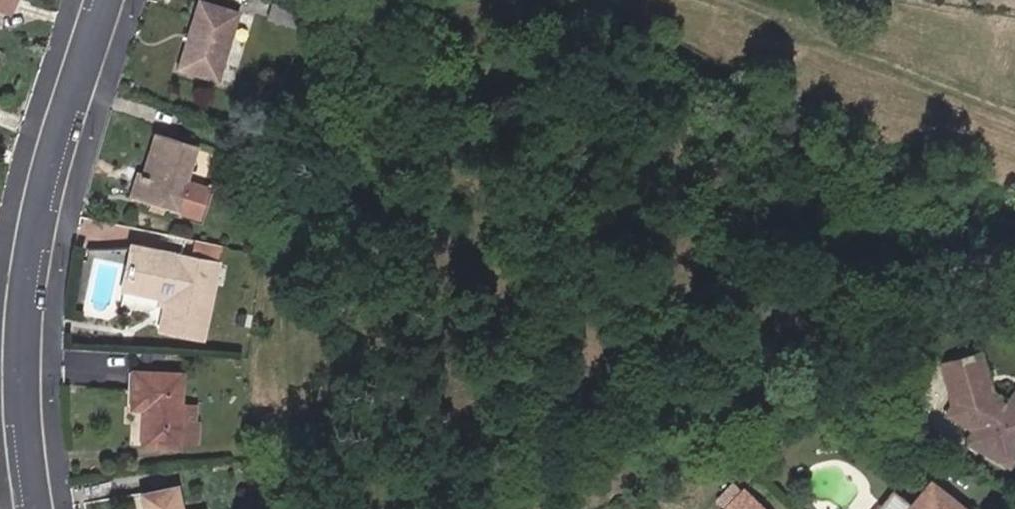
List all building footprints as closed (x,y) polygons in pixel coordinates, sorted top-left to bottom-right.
[(15,0),(0,0),(0,13),(9,16),(15,0)] [(237,18),(197,4),(174,73),(214,88),(237,18)] [(302,37),(308,18),(269,6),(263,24),(302,37)] [(155,183),(169,139),(161,136),(147,180),(155,183)] [(178,218),(185,197),(190,183),(201,150),(169,139),(155,183),(147,180),(139,204),(178,218)] [(127,200),(139,204),(147,180),(135,177),(127,200)] [(190,183),(185,197),(198,201),(202,188),(190,183)] [(193,237),(190,252),(220,258),(223,244),(193,237)] [(173,299),(169,315),(165,330),(200,340),(214,272),(127,250),(123,268),(131,270),(127,289),(157,295),(173,299)] [(152,311),(169,315),(173,299),(157,295),(152,311)] [(1004,397),(987,387),(976,346),(936,356),(949,404),(946,409),(973,424),(965,439),(1011,462),(1014,455),(1014,403),(1004,397)] [(180,448),(180,374),(132,374),(132,410),(144,411),(144,447),(180,448)] [(1004,397),(1014,403),(1014,380),(1004,397)] [(926,484),(915,500),(888,482),(869,508),(964,508),(926,484)] [(182,488),(146,493),(149,508),(185,508),(182,488)] [(743,493),(727,508),(759,508),(743,493)]
